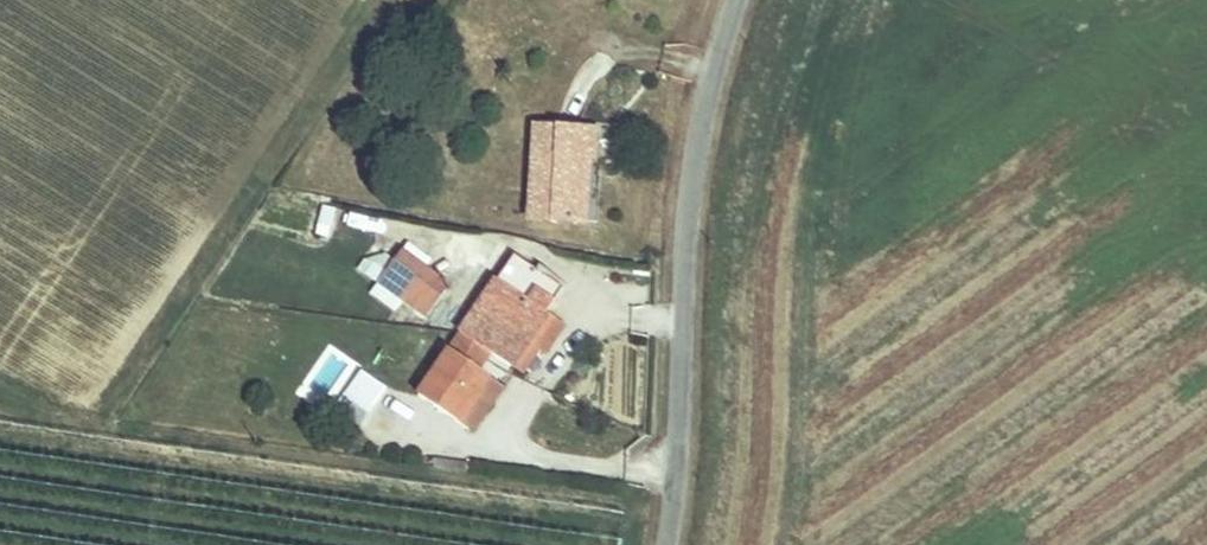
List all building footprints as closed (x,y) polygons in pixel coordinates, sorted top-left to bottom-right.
[(594,159),(596,131),(537,129),(530,217),(581,220),(585,159),(594,159)] [(429,308),(454,277),(430,257),(407,238),(381,270),(429,308)] [(445,240),(430,257),(454,277),(481,275),(488,266),(504,278),(416,386),(463,425),(483,400),(472,392),(488,372),(482,367),(472,359),(485,342),(496,351),(511,363),(530,339),(539,346),(545,351),(566,327),(550,314),(570,291),(521,250),(445,240)] [(530,339),(511,363),(519,370),(539,346),(530,339)] [(472,359),(482,367),(496,351),(485,342),(472,359)] [(329,399),(349,361),(327,349),(306,388),(329,399)] [(364,421),(384,381),(351,364),(330,404),(364,421)] [(472,392),(483,400),(499,381),(488,372),(472,392)]
